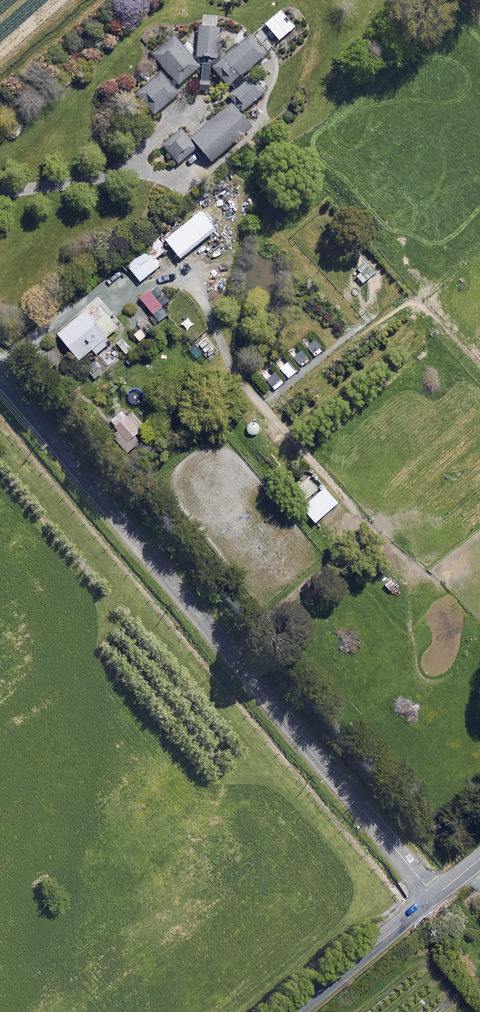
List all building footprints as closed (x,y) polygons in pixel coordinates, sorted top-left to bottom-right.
[(219,17),(202,15),(196,57),(213,60),(219,17)] [(290,29),(280,19),(270,28),(280,38),(290,29)] [(200,69),(174,37),(153,55),(179,86),(200,69)] [(266,55),(249,37),(213,69),(230,88),(266,55)] [(178,95),(160,75),(137,96),(155,116),(178,95)] [(263,95),(249,81),(230,99),(244,113),(263,95)] [(252,129),(231,105),(192,140),(212,163),(252,129)] [(196,150),(181,131),(164,145),(179,164),(196,150)] [(217,232),(203,215),(168,243),(183,261),(217,232)] [(156,262),(167,253),(156,240),(126,264),(142,284),(161,269),(156,262)] [(152,316),(170,302),(158,287),(150,293),(149,292),(140,299),(152,316)] [(118,329),(96,303),(58,336),(71,351),(80,362),(87,356),(93,351),(97,355),(110,344),(106,339),(118,329)] [(140,342),(158,328),(151,320),(134,334),(140,342)] [(309,333),(301,341),(315,356),(323,348),(309,333)] [(297,344),(288,352),(300,366),(309,358),(297,344)] [(295,372),(284,358),(276,365),(287,378),(295,372)] [(271,366),(261,374),(272,388),(274,390),(284,383),(271,366)] [(107,425),(128,452),(140,443),(134,435),(145,428),(129,408),(107,425)] [(319,488),(309,476),(293,489),(303,501),(319,488)] [(338,504),(324,489),(309,503),(302,509),(307,515),(315,524),(338,504)]
